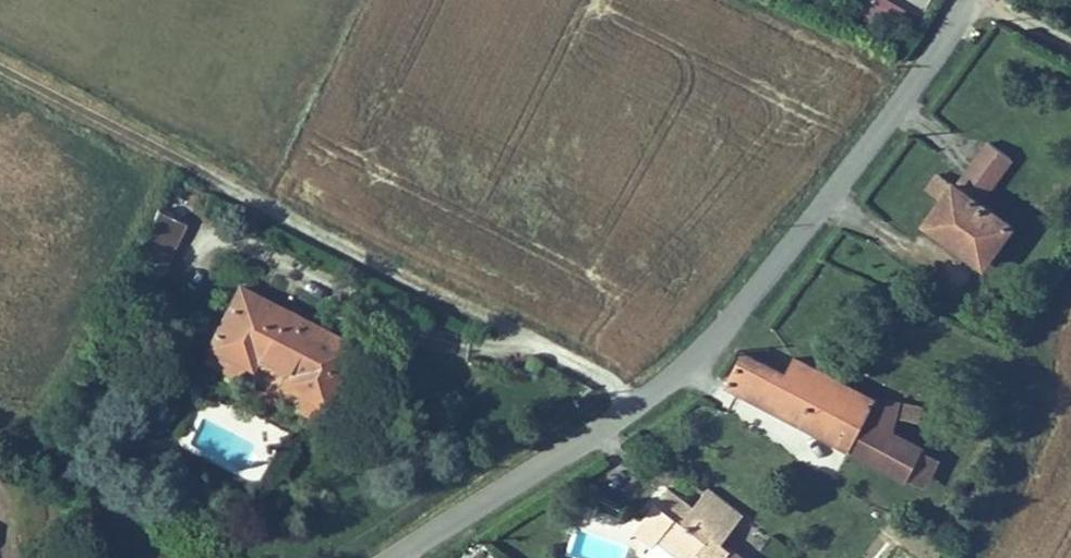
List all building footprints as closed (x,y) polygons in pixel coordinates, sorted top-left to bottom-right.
[(909,5),(897,0),(871,0),(864,19),(898,33),(909,5)] [(985,136),(961,173),(991,192),(1015,155),(985,136)] [(956,181),(928,218),(987,261),(1014,224),(956,181)] [(197,250),(166,235),(142,285),(173,300),(197,250)] [(361,366),(245,312),(211,385),(248,402),(255,387),(259,389),(263,379),(298,395),(293,405),(314,415),(334,424),(361,366)] [(720,377),(847,443),(863,412),(875,389),(809,352),(796,375),(741,346),(720,377)] [(881,399),(879,412),(917,417),(918,403),(881,399)] [(863,412),(847,443),(879,460),(896,430),(863,412)] [(327,439),(334,424),(314,415),(307,430),(327,439)] [(896,430),(879,460),(892,469),(912,439),(896,430)] [(637,524),(658,540),(647,552),(655,557),(748,557),(733,543),(730,546),(718,536),(742,509),(708,481),(692,501),(671,485),(637,524)]
